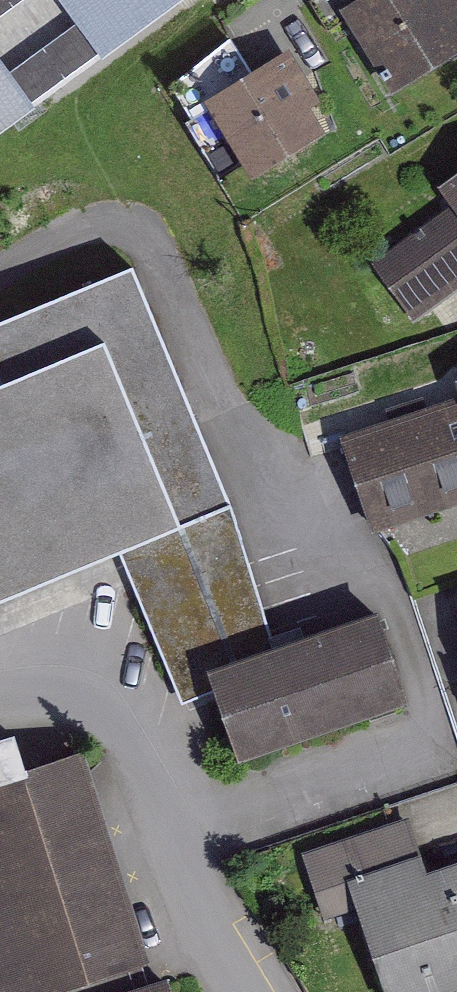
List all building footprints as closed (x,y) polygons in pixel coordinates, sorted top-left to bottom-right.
[(164,0),(0,0),(0,119),(164,0)] [(347,19),(391,91),(456,51),(456,0),(309,0),(328,31),(347,19)] [(191,116),(210,105),(250,173),(327,128),(312,102),(321,97),(289,43),(250,65),(229,34),(171,80),(191,116)] [(413,317),(456,285),(456,167),(437,181),(453,203),(373,260),(413,317)] [(119,547),(182,701),(216,687),(239,756),(410,696),(378,603),(274,640),(232,499),(134,258),(0,309),(0,597),(119,547)] [(371,529),(456,501),(456,391),(338,430),(371,529)] [(148,977),(143,962),(152,959),(84,745),(26,759),(16,724),(0,729),(0,991),(101,991),(148,977)] [(428,868),(410,815),(303,851),(324,918),(358,906),(386,991),(433,991),(456,984),(456,858),(428,868)] [(167,971),(148,977),(101,991),(173,991),(167,971)]
